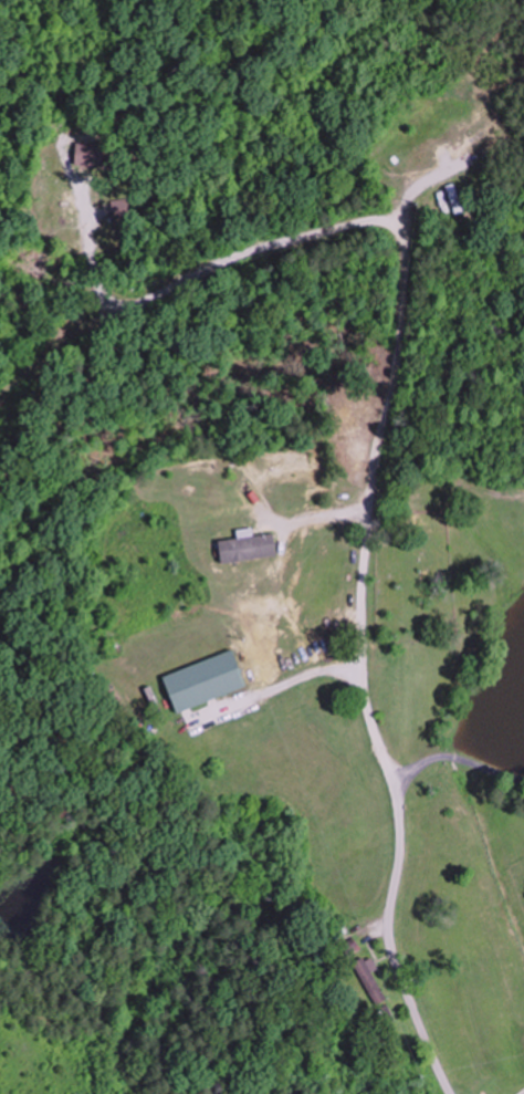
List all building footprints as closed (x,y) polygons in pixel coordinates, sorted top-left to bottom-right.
[(219,563),(276,555),(273,533),(251,536),(250,529),(236,531),(237,538),(216,541),(219,563)] [(161,673),(172,710),(244,688),(233,651),(161,673)] [(346,958),(360,951),(354,939),(340,945),(346,958)] [(352,964),(376,1004),(388,997),(364,957),(352,964)]
